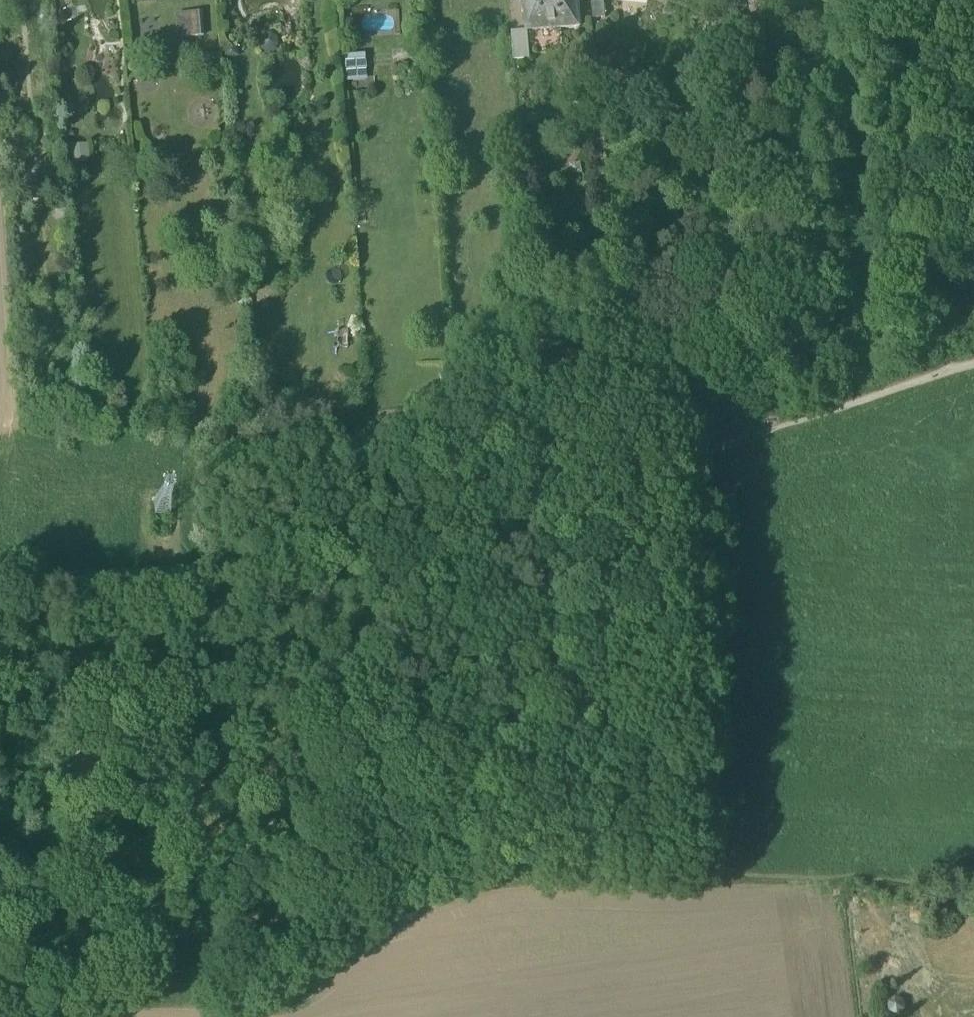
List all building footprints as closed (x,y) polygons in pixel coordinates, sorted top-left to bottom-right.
[(527,30),(580,26),(577,0),(524,0),(527,30)] [(593,19),(605,18),(604,0),(591,0),(592,13),(593,19)] [(174,14),(176,38),(203,36),(201,12),(174,14)] [(510,32),(512,59),(529,58),(527,30),(510,32)] [(343,56),(345,81),(366,80),(364,54),(343,56)] [(68,145),(69,165),(88,163),(86,144),(68,145)] [(904,1001),(897,996),(888,1002),(888,1012),(898,1016),(906,1010),(904,1001)]
